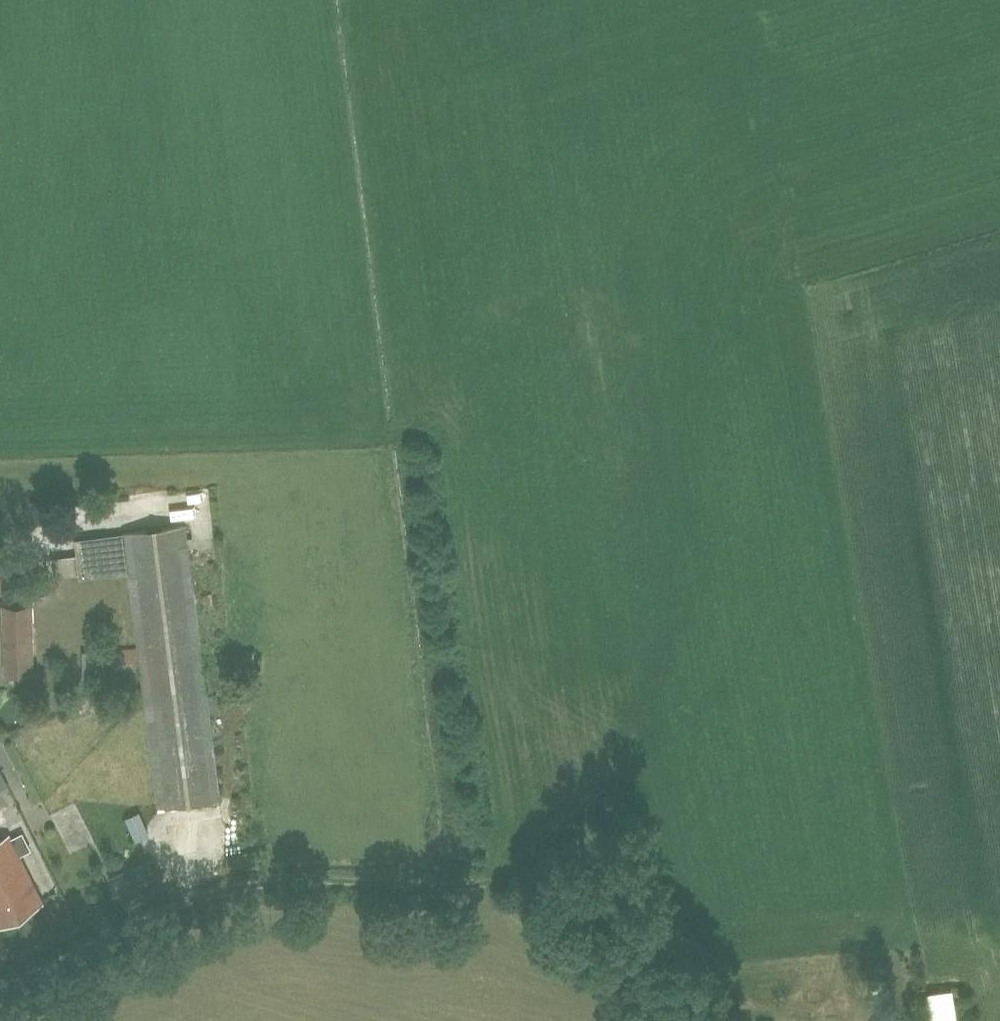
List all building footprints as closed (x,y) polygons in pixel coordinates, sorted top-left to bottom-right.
[(53,579),(81,575),(128,570),(157,805),(218,798),(185,526),(124,534),(124,536),(76,542),(78,554),(50,558),(53,579)] [(6,671),(32,670),(30,604),(4,605),(6,671)] [(80,663),(99,662),(98,646),(79,647),(80,663)] [(133,646),(112,647),(112,660),(133,659),(133,646)] [(251,649),(236,647),(235,660),(250,662),(251,649)] [(84,835),(83,816),(60,818),(61,837),(84,835)] [(29,849),(21,833),(12,838),(10,834),(0,839),(0,923),(44,901),(20,853),(29,849)] [(923,993),(927,1020),(954,1020),(950,989),(923,993)]
